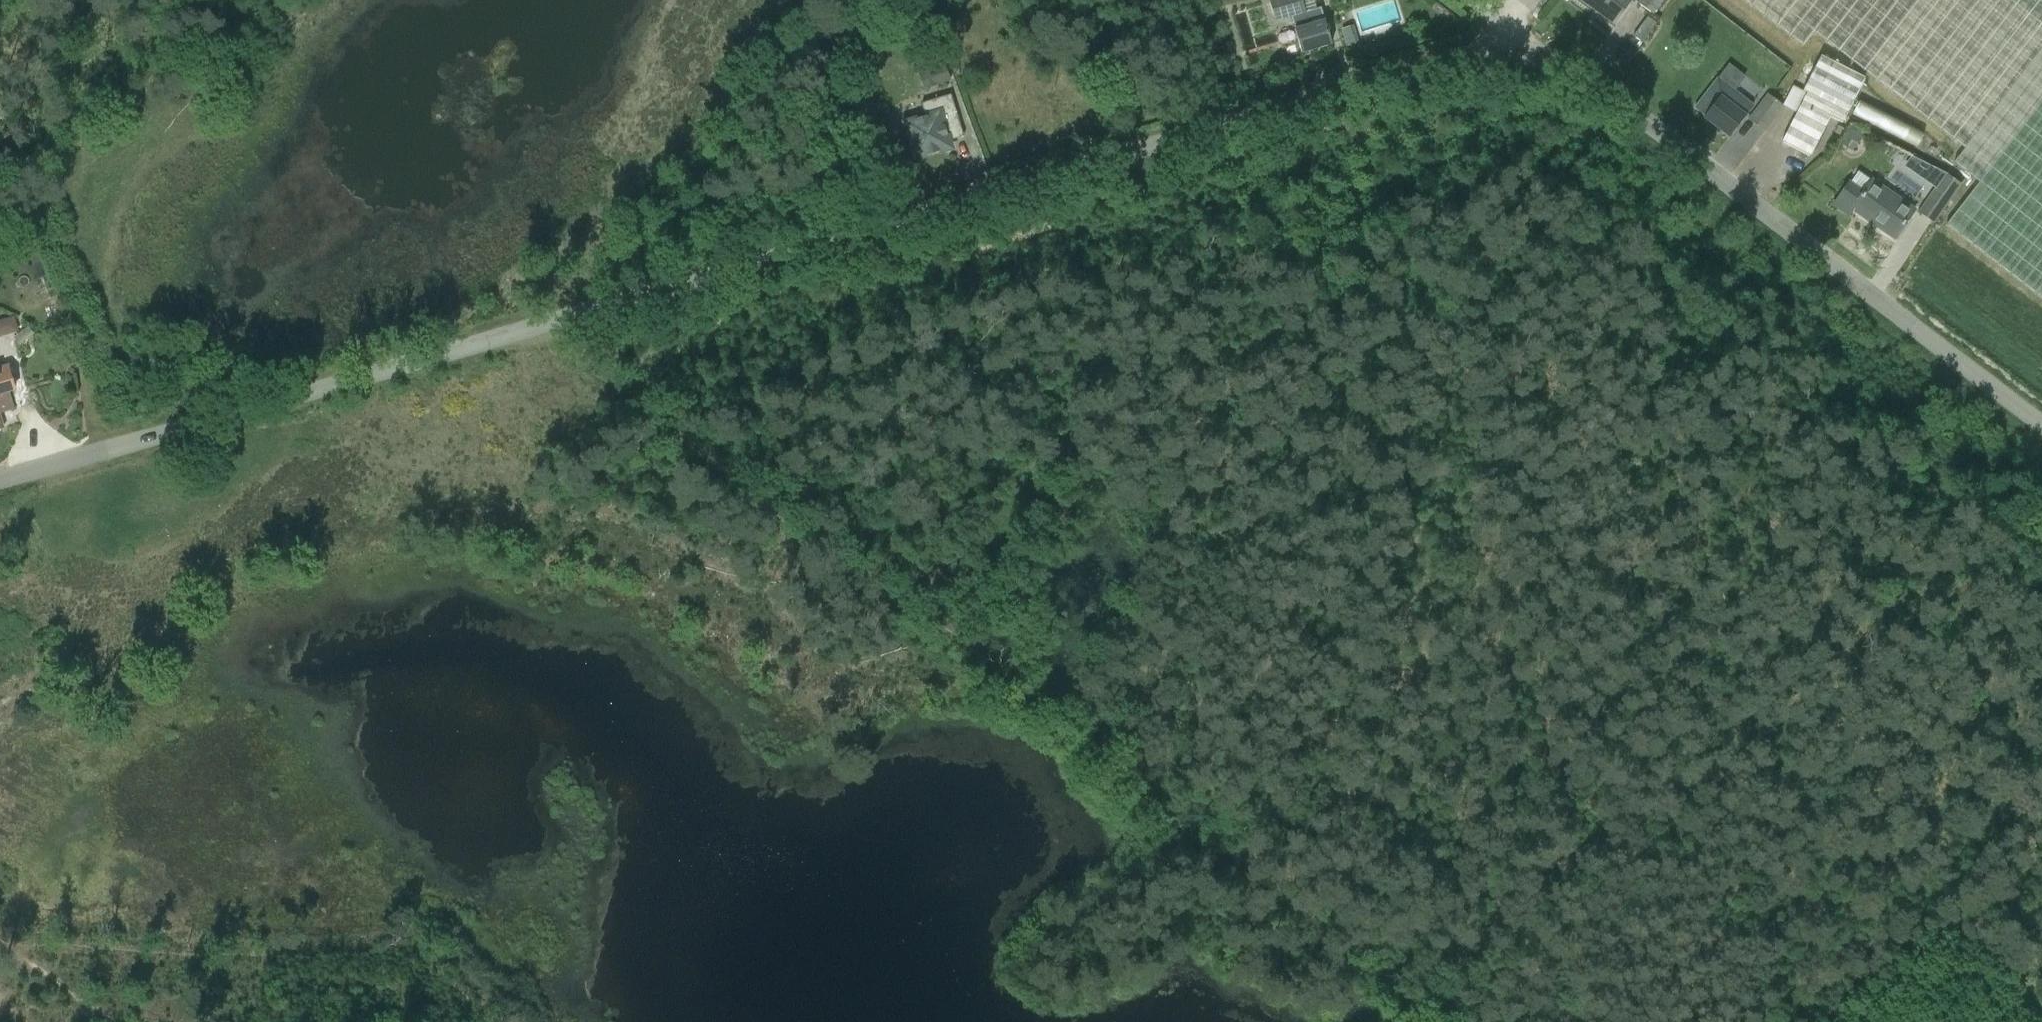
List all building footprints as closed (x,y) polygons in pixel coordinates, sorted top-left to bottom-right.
[(1332,44),(1321,7),(1306,12),(1302,0),(1268,0),(1274,21),(1291,16),(1302,53),(1332,44)] [(1614,23),(1631,0),(1583,0),(1614,23)] [(1663,0),(1641,0),(1638,4),(1653,14),(1663,0)] [(1803,46),(1814,32),(1965,149),(1954,163),(1979,183),(1946,225),(2041,299),(2041,0),(1743,0),(1803,46)] [(1355,27),(1343,31),(1347,45),(1359,42),(1355,27)] [(1235,58),(1231,42),(1222,44),(1222,47),(1218,48),(1222,61),(1235,58)] [(1835,107),(1830,116),(1842,122),(1865,78),(1821,56),(1803,91),(1808,93),(1835,107)] [(933,72),(937,85),(950,80),(946,68),(933,72)] [(1730,137),(1745,117),(1754,106),(1718,78),(1695,108),(1705,116),(1704,117),(1730,137)] [(1810,157),(1830,116),(1835,107),(1808,93),(1782,142),(1810,157)] [(925,114),(904,120),(916,159),(945,151),(944,150),(949,149),(951,145),(949,141),(964,137),(951,94),(922,103),(925,114)] [(1765,132),(1784,106),(1768,94),(1749,119),(1765,132)] [(1845,137),(1853,141),(1859,144),(1863,138),(1848,130),(1845,137)] [(1933,224),(1961,184),(1946,174),(1918,213),(1933,224)] [(1849,216),(1853,210),(1895,239),(1914,211),(1872,181),(1863,193),(1849,183),(1834,205),(1849,216)] [(0,370),(0,413),(13,409),(8,391),(16,389),(9,367),(0,370)]
